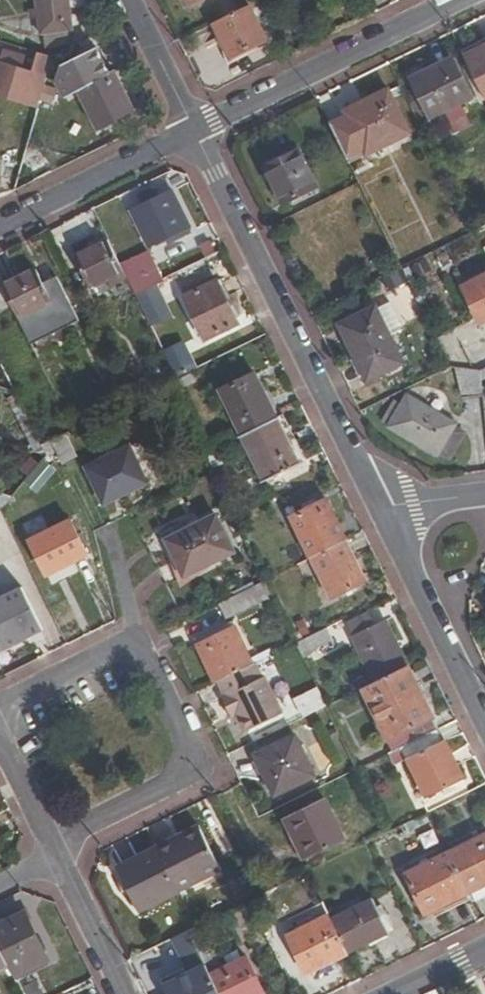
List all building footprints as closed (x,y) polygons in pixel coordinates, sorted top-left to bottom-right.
[(37,8),(38,17),(40,30),(43,30),(68,27),(71,27),(68,0),(36,0),(37,8)] [(248,5),(214,21),(230,55),(264,38),(248,5)] [(38,17),(37,8),(28,10),(29,18),(38,17)] [(71,44),(68,27),(43,30),(45,47),(71,44)] [(460,51),(464,59),(484,49),(484,39),(460,51)] [(109,72),(97,48),(65,63),(59,79),(66,94),(77,88),(109,72)] [(484,101),(484,49),(464,59),(484,101)] [(19,55),(2,50),(0,57),(0,94),(22,101),(23,99),(35,102),(43,73),(16,64),(19,55)] [(428,120),(469,99),(448,60),(409,80),(428,120)] [(77,88),(96,126),(133,108),(115,70),(109,72),(77,88)] [(331,125),(351,166),(411,135),(388,90),(347,111),(349,116),(331,125)] [(2,158),(22,164),(31,135),(27,134),(10,131),(2,158)] [(315,189),(298,153),(266,168),(284,204),(315,189)] [(189,228),(172,193),(132,213),(149,248),(189,228)] [(111,286),(126,279),(107,241),(73,258),(89,289),(108,279),(111,286)] [(127,281),(134,295),(161,282),(154,269),(127,281)] [(42,286),(34,272),(1,288),(11,309),(16,320),(27,341),(61,324),(64,328),(76,322),(55,279),(42,286)] [(461,285),(480,323),(484,320),(484,273),(461,285)] [(183,300),(204,341),(238,325),(217,283),(183,300)] [(1,288),(0,289),(0,314),(11,309),(1,288)] [(339,324),(366,380),(402,363),(375,307),(339,324)] [(61,324),(27,341),(29,346),(64,328),(61,324)] [(140,352),(156,385),(170,378),(154,346),(140,352)] [(480,372),(465,369),(468,397),(483,396),(480,372)] [(241,437),(276,420),(254,375),(220,392),(241,437)] [(127,392),(131,402),(151,392),(145,383),(127,392)] [(436,454),(438,452),(452,427),(455,422),(406,396),(388,428),(436,454)] [(26,438),(34,433),(17,397),(8,401),(26,438)] [(241,437),(239,438),(262,484),(299,466),(276,420),(241,437)] [(452,427),(438,452),(449,458),(463,433),(452,427)] [(54,452),(61,466),(75,458),(65,435),(49,442),(54,452)] [(45,456),(54,452),(49,442),(40,446),(45,456)] [(127,447),(83,468),(101,504),(145,482),(127,447)] [(11,497),(45,456),(17,448),(0,471),(0,494),(11,497)] [(11,497),(0,494),(0,510),(11,497)] [(290,518),(310,559),(345,542),(324,501),(290,518)] [(182,576),(232,553),(215,517),(165,541),(182,576)] [(45,576),(84,556),(67,522),(27,542),(45,576)] [(345,542),(310,559),(329,598),(365,581),(345,542)] [(261,583),(218,604),(226,621),(268,599),(261,583)] [(41,629),(19,588),(0,597),(0,650),(41,629)] [(355,633),(377,622),(372,610),(350,621),(355,633)] [(353,637),(375,683),(407,667),(385,622),(353,637)] [(196,647),(215,684),(217,683),(253,665),(234,628),(196,647)] [(295,644),(301,657),(333,641),(328,629),(295,644)] [(253,665),(217,683),(222,695),(219,697),(231,723),(234,722),(241,734),(281,714),(264,678),(261,679),(254,665),(253,665)] [(375,683),(361,689),(387,739),(432,717),(407,667),(375,683)] [(394,752),(438,730),(432,717),(387,739),(394,752)] [(444,742),(438,730),(394,752),(388,755),(394,766),(407,760),(444,742)] [(314,775),(295,736),(254,756),(274,795),(314,775)] [(444,742),(407,760),(426,799),(463,781),(444,742)] [(344,841),(325,799),(286,819),(305,860),(344,841)] [(197,826),(155,847),(156,849),(178,893),(220,873),(197,826)] [(484,888),(484,838),(448,856),(468,896),(484,888)] [(141,911),(178,893),(156,849),(119,868),(141,911)] [(425,916),(468,896),(448,856),(406,876),(425,916)] [(472,904),(484,898),(484,888),(468,896),(472,904)] [(332,921),(348,954),(390,933),(374,901),(332,921)] [(11,973),(44,957),(22,912),(0,923),(0,951),(6,964),(11,973)] [(306,974),(348,954),(332,921),(330,918),(288,939),(306,974)] [(219,993),(263,993),(248,964),(225,975),(212,947),(198,953),(219,993)] [(198,953),(187,959),(196,977),(166,991),(167,993),(219,993),(198,953)]
